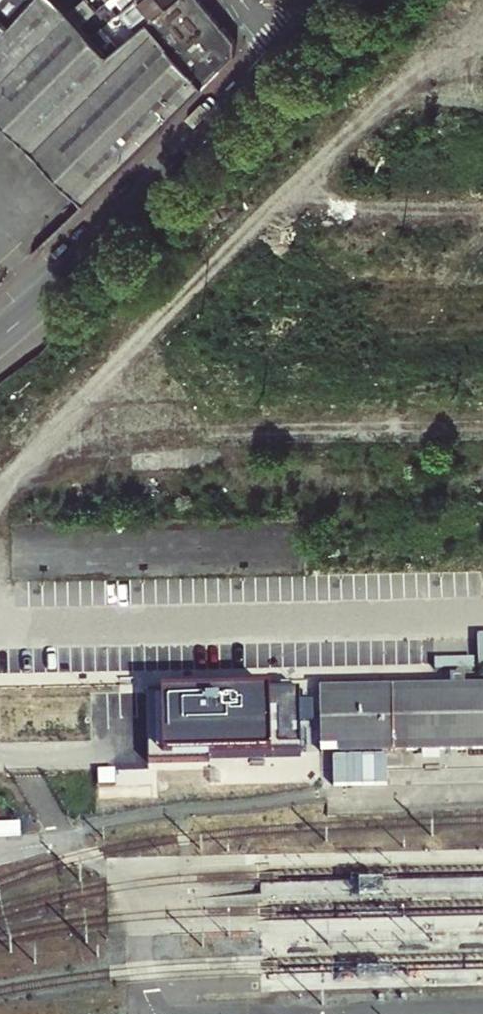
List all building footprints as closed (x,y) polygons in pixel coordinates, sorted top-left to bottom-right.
[(90,36),(80,24),(69,11),(60,0),(37,0),(33,5),(11,30),(0,43),(0,123),(84,207),(202,89),(147,23),(135,33),(108,57),(90,36)] [(0,8),(0,24),(2,21),(11,30),(33,5),(28,0),(6,0),(0,8)] [(87,0),(83,0),(69,11),(80,24),(96,11),(87,0)] [(118,13),(132,0),(109,0),(108,1),(118,13)] [(118,13),(135,33),(147,23),(172,0),(132,0),(118,13)] [(200,0),(172,0),(147,23),(202,89),(236,55),(235,42),(200,0)] [(2,21),(0,24),(0,43),(11,30),(2,21)] [(482,749),(482,687),(324,688),(324,750),(482,749)] [(0,824),(0,838),(22,837),(22,823),(0,824)]
